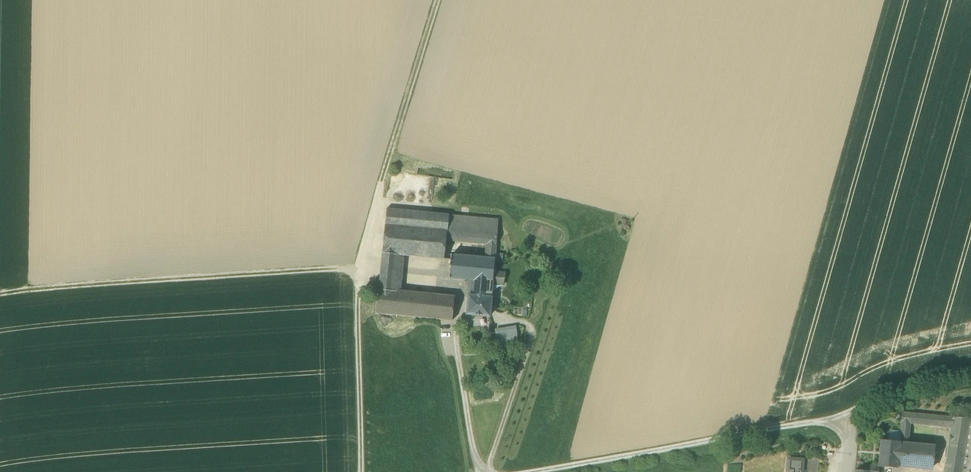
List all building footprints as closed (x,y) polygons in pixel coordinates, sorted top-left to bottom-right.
[(387,209),(386,226),(447,232),(449,215),(387,209)] [(468,217),(449,215),(447,232),(446,241),(487,245),(486,259),(451,256),(449,279),(470,281),(493,284),(494,272),(495,263),(496,254),(499,220),(468,217)] [(386,226),(382,264),(403,266),(405,256),(443,260),(445,253),(446,241),(447,232),(386,226)] [(503,255),(496,254),(495,263),(503,263),(503,255)] [(382,264),(381,274),(402,276),(403,266),(382,264)] [(494,272),(493,284),(504,285),(505,273),(494,272)] [(401,291),(402,276),(381,274),(377,313),(447,320),(452,321),(455,297),(401,291)] [(490,317),(493,284),(470,281),(467,315),(490,317)] [(495,331),(498,348),(519,345),(516,328),(495,331)] [(899,443),(900,443),(908,444),(910,424),(951,428),(953,418),(902,413),(899,443)] [(953,418),(951,428),(944,471),(962,471),(970,419),(953,418)] [(970,419),(962,471),(970,471),(970,419)] [(879,467),(897,469),(898,465),(900,443),(899,443),(881,441),(878,467),(879,467)] [(935,446),(908,444),(900,443),(898,465),(933,469),(935,446)] [(803,461),(789,460),(788,471),(792,471),(802,471),(803,461)]
